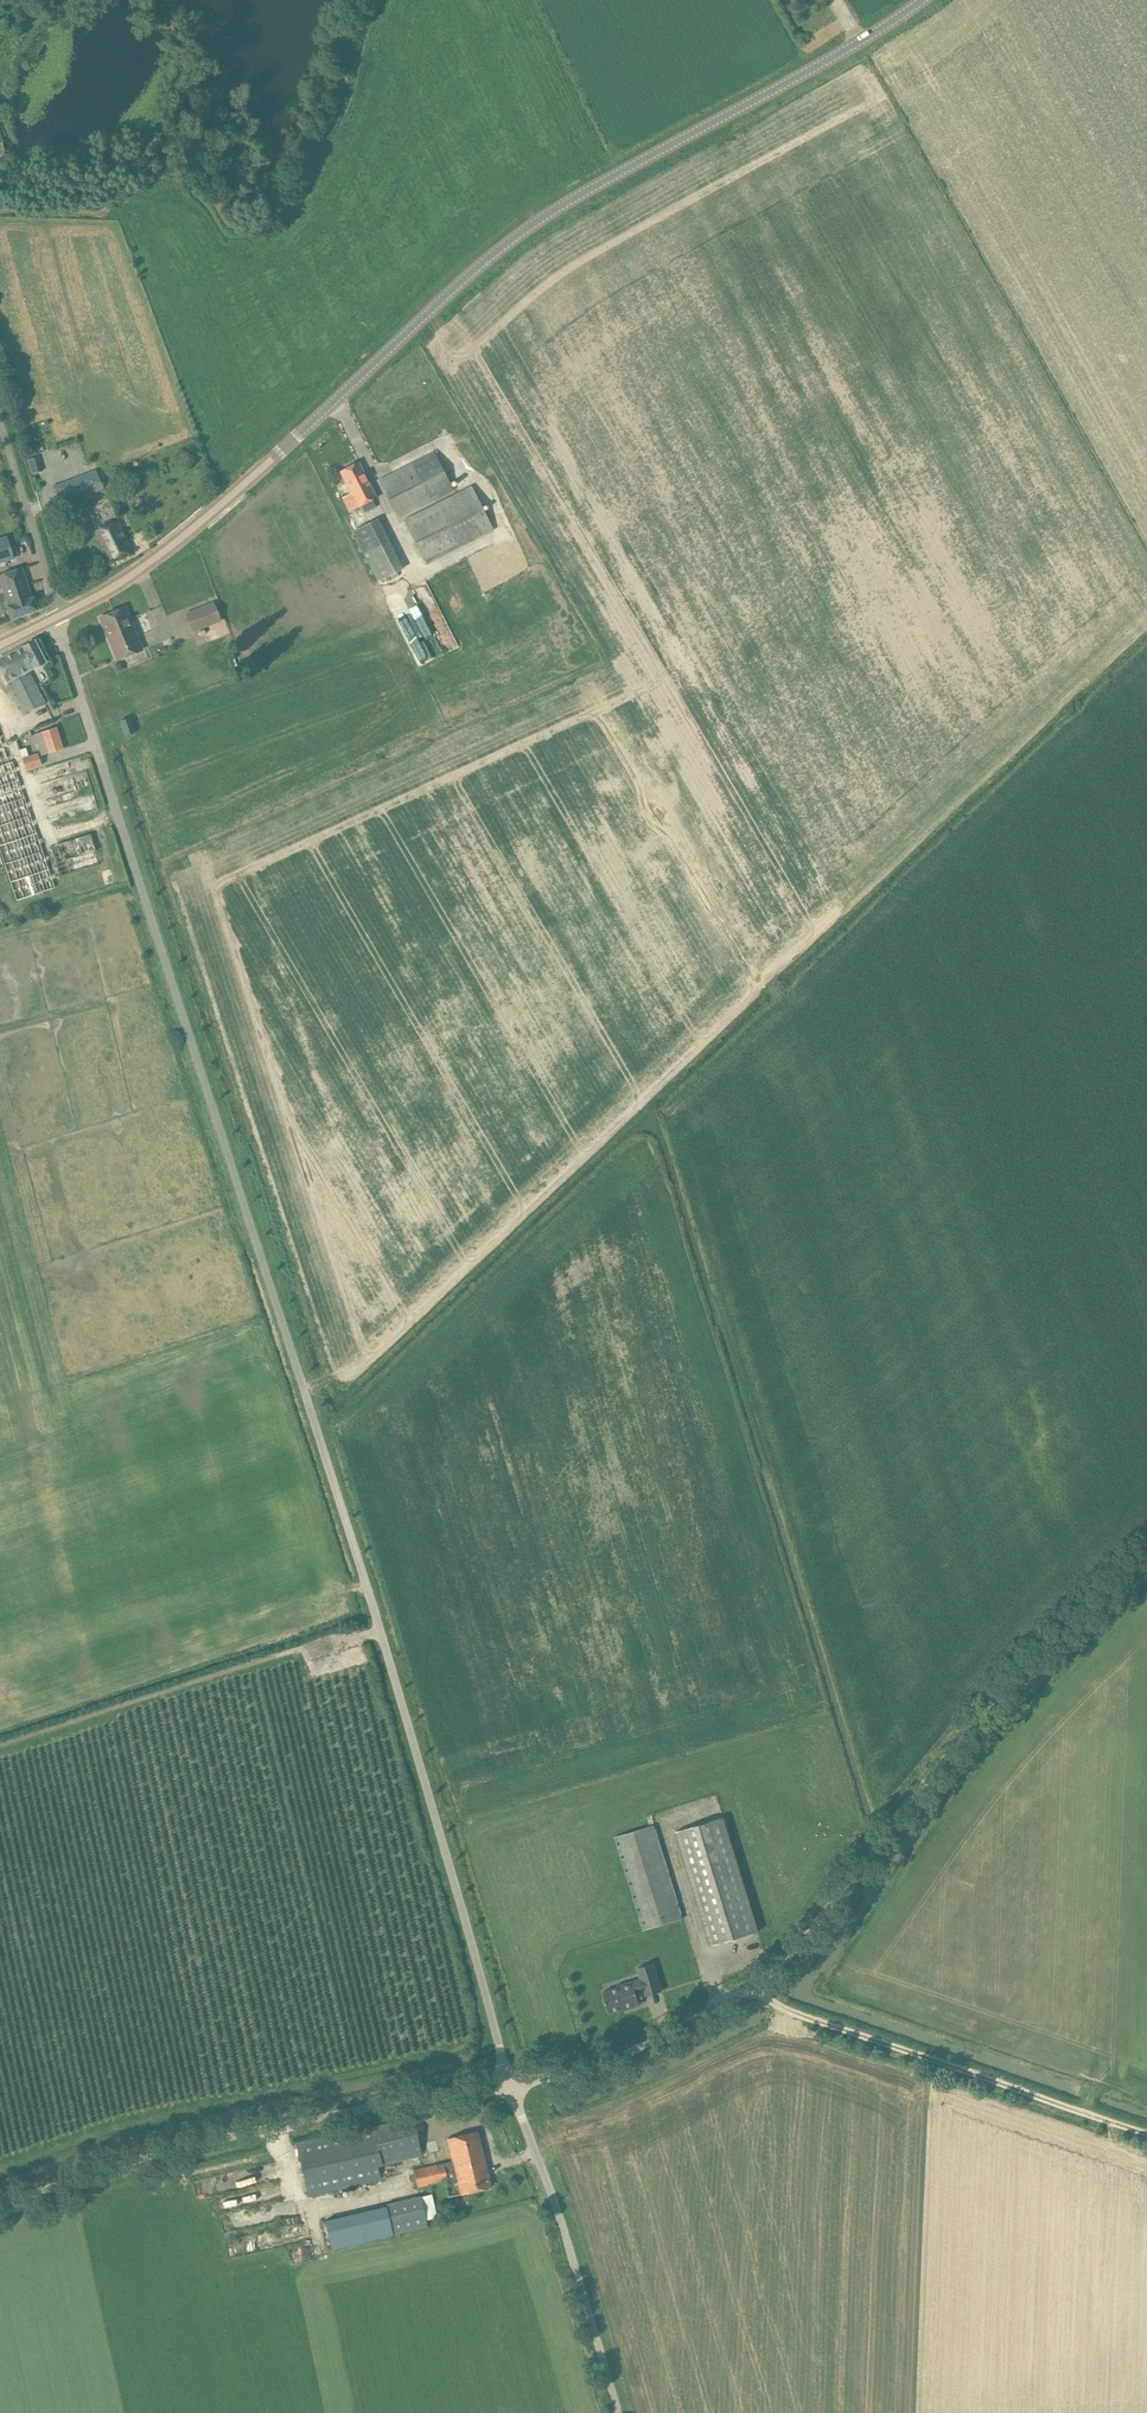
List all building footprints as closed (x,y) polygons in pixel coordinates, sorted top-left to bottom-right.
[(454,490),(434,451),(381,478),(400,518),(454,490)] [(29,459),(34,474),(38,473),(41,483),(46,481),(38,456),(29,459)] [(377,498),(359,462),(340,471),(346,484),(337,488),(343,498),(349,511),(360,506),(364,513),(376,507),(373,500),(377,498)] [(104,488),(96,469),(54,486),(61,503),(81,495),(81,497),(104,488)] [(492,531),(470,487),(404,520),(427,564),(492,531)] [(55,503),(50,488),(38,493),(43,508),(55,503)] [(404,568),(380,516),(354,529),(378,580),(404,568)] [(132,550),(118,520),(94,531),(101,547),(99,548),(106,561),(132,550)] [(0,544),(0,561),(13,557),(14,557),(8,541),(0,544)] [(0,575),(0,579),(9,605),(7,606),(11,618),(37,609),(33,597),(32,598),(30,593),(22,568),(0,575)] [(444,590),(448,602),(461,597),(456,585),(444,590)] [(221,621),(214,603),(186,614),(193,633),(221,621)] [(142,650),(125,607),(100,617),(117,660),(142,650)] [(35,640),(0,658),(0,667),(24,714),(45,703),(28,671),(46,662),(35,640)] [(134,732),(129,717),(120,720),(125,735),(134,732)] [(56,727),(34,734),(41,756),(63,749),(56,727)] [(38,754),(23,759),(26,770),(42,765),(38,754)] [(64,762),(29,773),(33,787),(68,776),(64,762)] [(102,820),(91,780),(77,784),(82,797),(81,797),(81,798),(75,799),(75,796),(74,796),(74,798),(62,797),(62,795),(61,795),(59,825),(60,825),(60,824),(72,825),(72,826),(73,826),(74,815),(85,812),(89,824),(90,824),(89,822),(101,819),(101,820),(102,820)] [(1,823),(13,847),(31,839),(19,814),(9,819),(6,812),(0,815),(0,824),(1,823)] [(92,833),(51,845),(60,876),(101,864),(92,833)] [(758,1930),(723,1817),(676,1832),(711,1944),(758,1930)] [(682,1919),(653,1825),(615,1837),(643,1930),(655,1927),(657,1933),(672,1928),(670,1922),(682,1919)] [(662,1991),(654,1963),(637,1968),(641,1980),(633,1982),(633,1981),(617,1986),(617,1988),(603,1992),(605,1998),(604,2000),(606,2005),(608,2006),(609,2012),(622,2009),(623,2010),(640,2005),(637,1994),(645,1992),(646,1996),(662,1991)] [(422,2155),(413,2118),(372,2126),(296,2144),(308,2196),(380,2179),(377,2166),(422,2155)] [(490,2187),(477,2131),(447,2138),(453,2160),(413,2169),(418,2187),(447,2180),(448,2184),(458,2182),(461,2194),(490,2187)] [(377,2207),(325,2220),(332,2250),(427,2227),(425,2220),(436,2217),(430,2194),(421,2197),(420,2195),(377,2206),(377,2207)]
